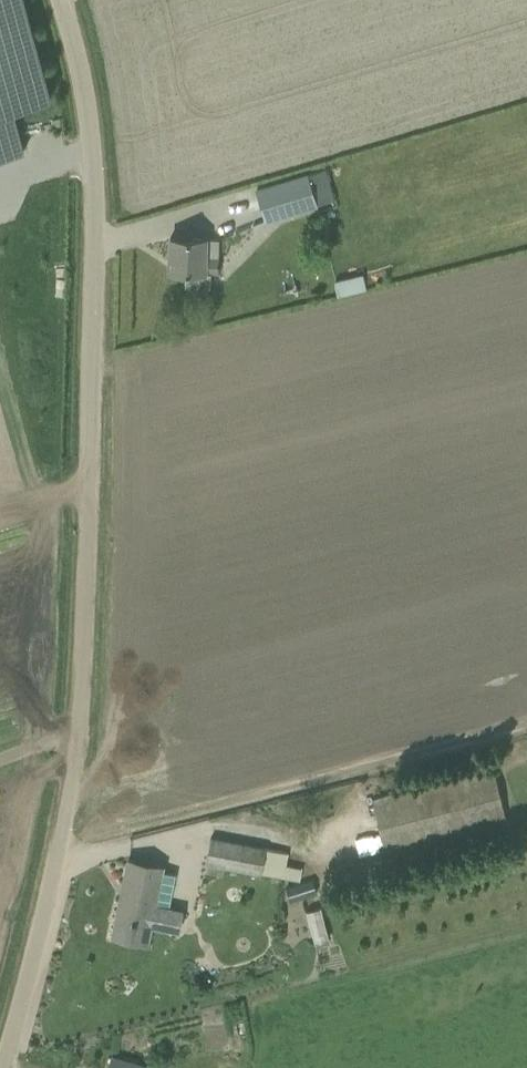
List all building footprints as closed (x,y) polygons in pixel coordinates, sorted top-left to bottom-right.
[(23,152),(11,109),(50,98),(23,0),(0,0),(0,158),(23,152)] [(326,169),(309,174),(319,206),(335,200),(326,169)] [(267,221),(319,206),(309,174),(309,173),(257,188),(267,221)] [(171,237),(170,271),(205,272),(219,272),(219,239),(206,239),(206,238),(171,237)] [(339,294),(368,286),(364,271),(335,279),(339,294)] [(494,767),(373,799),(387,851),(507,820),(494,767)] [(206,863),(300,880),(303,867),(286,863),(288,852),(211,838),(206,863)] [(113,936),(150,944),(154,925),(178,930),(182,912),(169,909),(177,873),(162,870),(163,867),(129,860),(113,936)] [(317,893),(313,879),(286,887),(291,901),(317,893)] [(322,906),(307,910),(317,941),(331,937),(322,906)] [(113,1056),(109,1067),(153,1067),(113,1056)]
